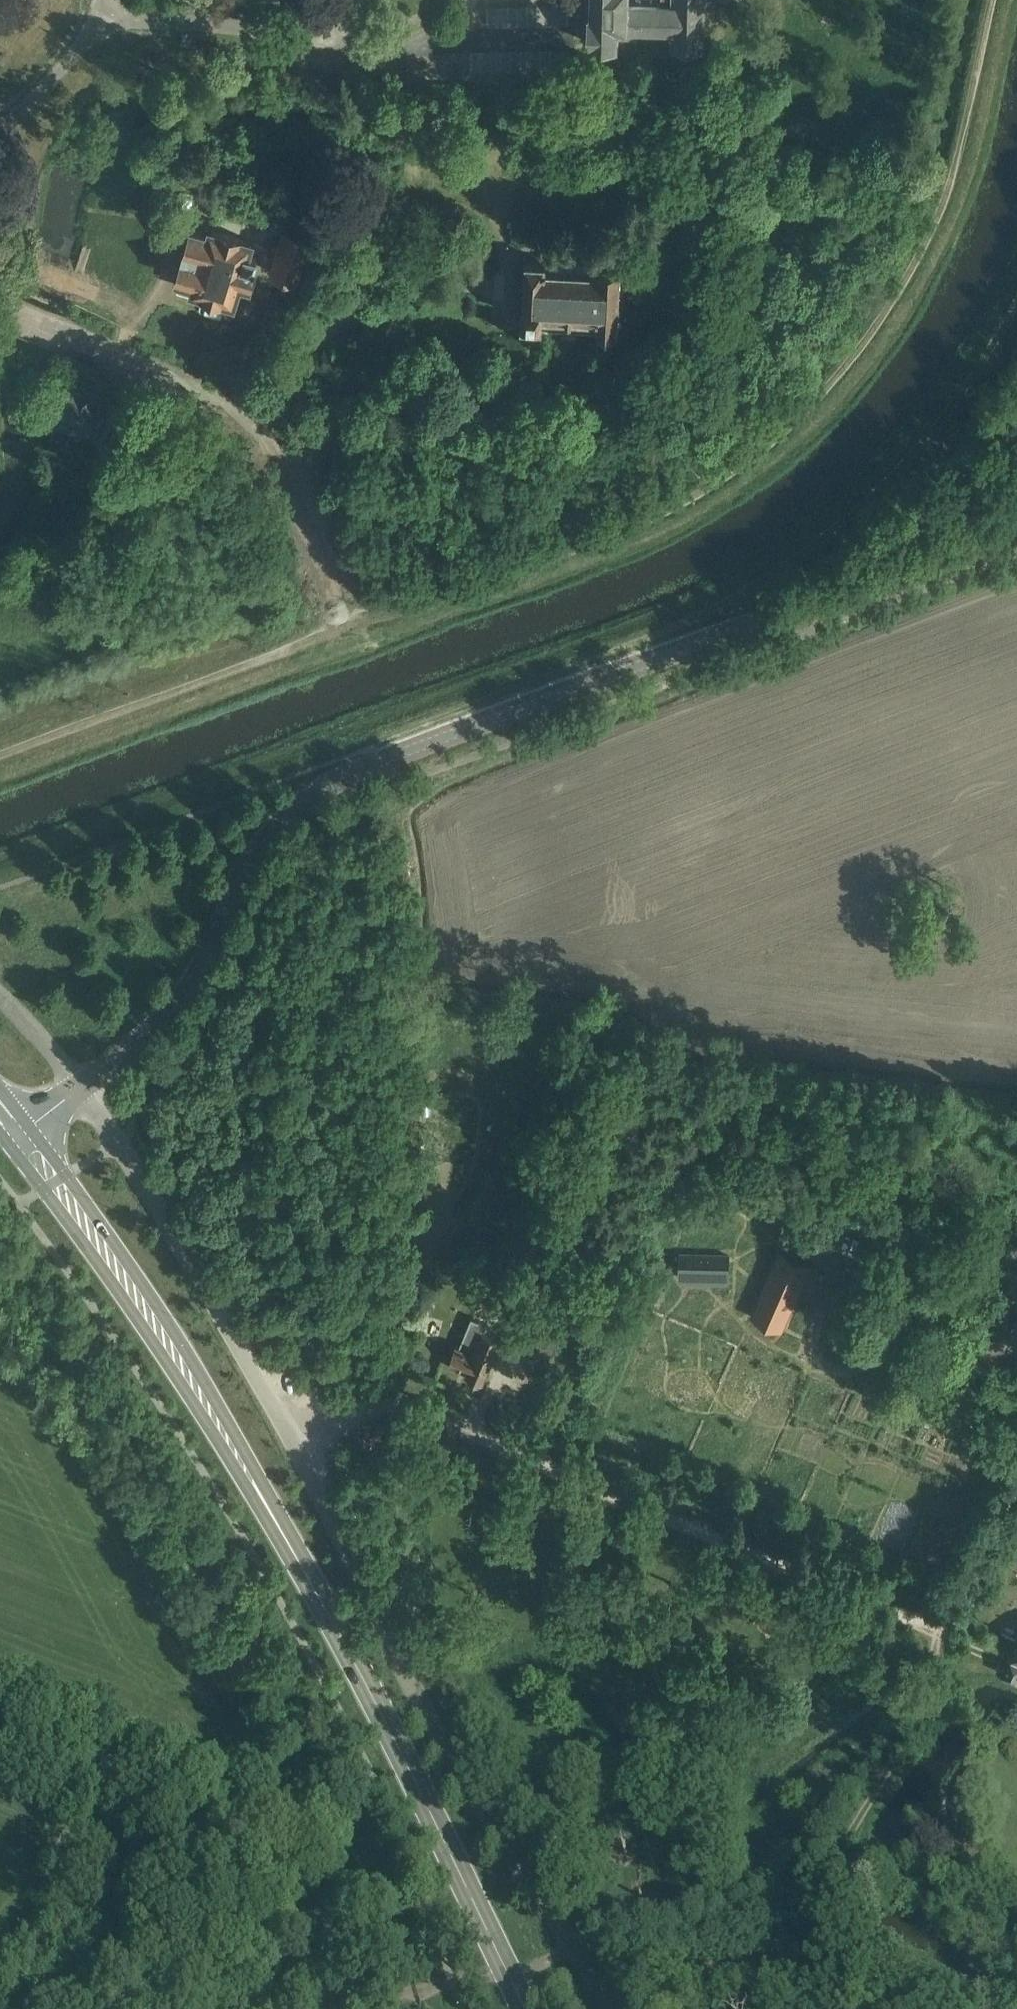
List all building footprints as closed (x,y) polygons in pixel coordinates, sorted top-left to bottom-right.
[(593,11),(591,11),(590,43),(618,43),(620,38),(641,38),(641,27),(673,28),(672,46),(704,47),(706,0),(593,0),(593,11)] [(194,288),(234,300),(240,279),(250,282),(255,264),(256,264),(257,261),(255,260),(257,253),(248,250),(251,240),(211,228),(209,234),(194,230),(180,277),(196,282),(194,288)] [(285,233),(273,271),(298,279),(310,241),(285,233)] [(528,259),(525,317),(544,319),(544,316),(598,319),(598,327),(618,328),(622,264),(600,263),(599,270),(546,267),(546,260),(528,259)] [(73,424),(71,430),(82,434),(85,429),(113,440),(129,398),(111,391),(107,401),(66,385),(56,410),(47,406),(42,419),(61,426),(63,420),(73,424)] [(122,450),(110,446),(104,462),(115,467),(122,450)] [(441,1204),(429,1211),(435,1222),(448,1214),(441,1204)] [(752,1308),(752,1309),(784,1323),(784,1322),(781,1320),(807,1255),(811,1257),(811,1256),(779,1242),(779,1243),(782,1245),(756,1310),(752,1308)] [(679,1277),(686,1277),(729,1277),(730,1256),(710,1255),(710,1254),(699,1254),(699,1255),(679,1255),(679,1273),(679,1277)] [(1000,1348),(1016,1356),(1016,1313),(1000,1348)] [(560,1323),(542,1315),(525,1351),(543,1359),(560,1323)] [(457,1346),(450,1361),(468,1368),(466,1373),(483,1381),(501,1338),(485,1332),(488,1324),(472,1317),(459,1347),(457,1346)] [(1002,1672),(1016,1679),(1016,1645),(1014,1653),(1013,1655),(1010,1653),(1008,1658),(1004,1668),(1002,1672)]
